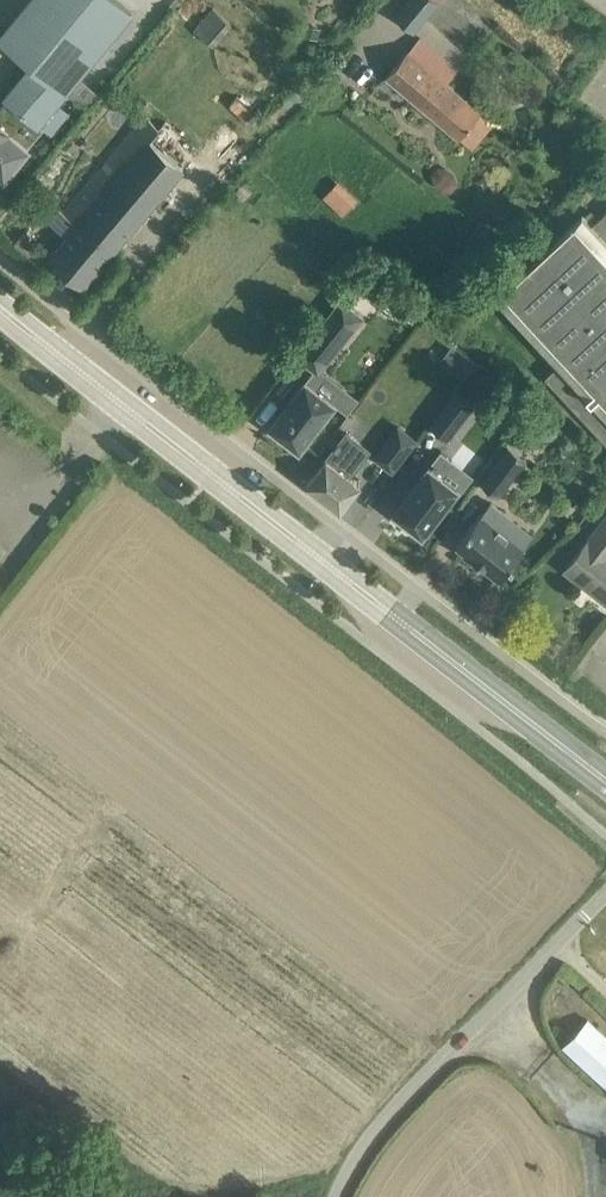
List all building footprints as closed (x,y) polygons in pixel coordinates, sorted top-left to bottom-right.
[(5,176),(29,146),(4,126),(18,107),(40,125),(133,12),(118,0),(29,0),(0,35),(0,38),(31,64),(0,101),(0,172),(5,176)] [(415,30),(440,0),(409,0),(397,15),(415,30)] [(211,7),(193,24),(209,41),(227,25),(211,7)] [(306,24),(303,33),(318,38),(321,29),(306,24)] [(386,76),(460,138),(482,111),(447,83),(460,67),(421,35),(386,76)] [(78,223),(50,257),(84,286),(199,149),(166,121),(159,128),(146,115),(65,212),(78,223)] [(318,195),(341,215),(356,198),(333,178),(318,195)] [(12,203),(0,193),(0,218),(12,203)] [(591,225),(584,217),(584,216),(583,214),(496,296),(560,365),(546,378),(605,442),(605,211),(591,225)] [(342,299),(297,354),(319,372),(363,316),(342,299)] [(462,375),(470,364),(456,354),(449,366),(462,375)] [(335,401),(306,379),(271,424),(275,427),(272,431),(286,441),(288,438),(300,447),(310,434),(313,437),(325,421),(322,419),(335,401)] [(458,390),(431,424),(448,437),(475,403),(458,390)] [(399,426),(376,456),(393,469),(416,439),(399,426)] [(328,457),(308,483),(341,508),(361,483),(349,474),(368,450),(347,434),(328,458),(328,457)] [(481,482),(499,497),(528,461),(510,446),(481,482)] [(429,465),(394,510),(398,513),(395,516),(409,527),(411,524),(423,533),(458,487),(441,474),(452,459),(441,450),(430,465),(429,465)] [(456,544),(500,579),(525,547),(495,523),(504,512),(491,502),(482,513),(481,512),(456,544)] [(566,569),(605,600),(605,518),(566,569)] [(605,1084),(605,1035),(588,1018),(564,1045),(605,1084)]
